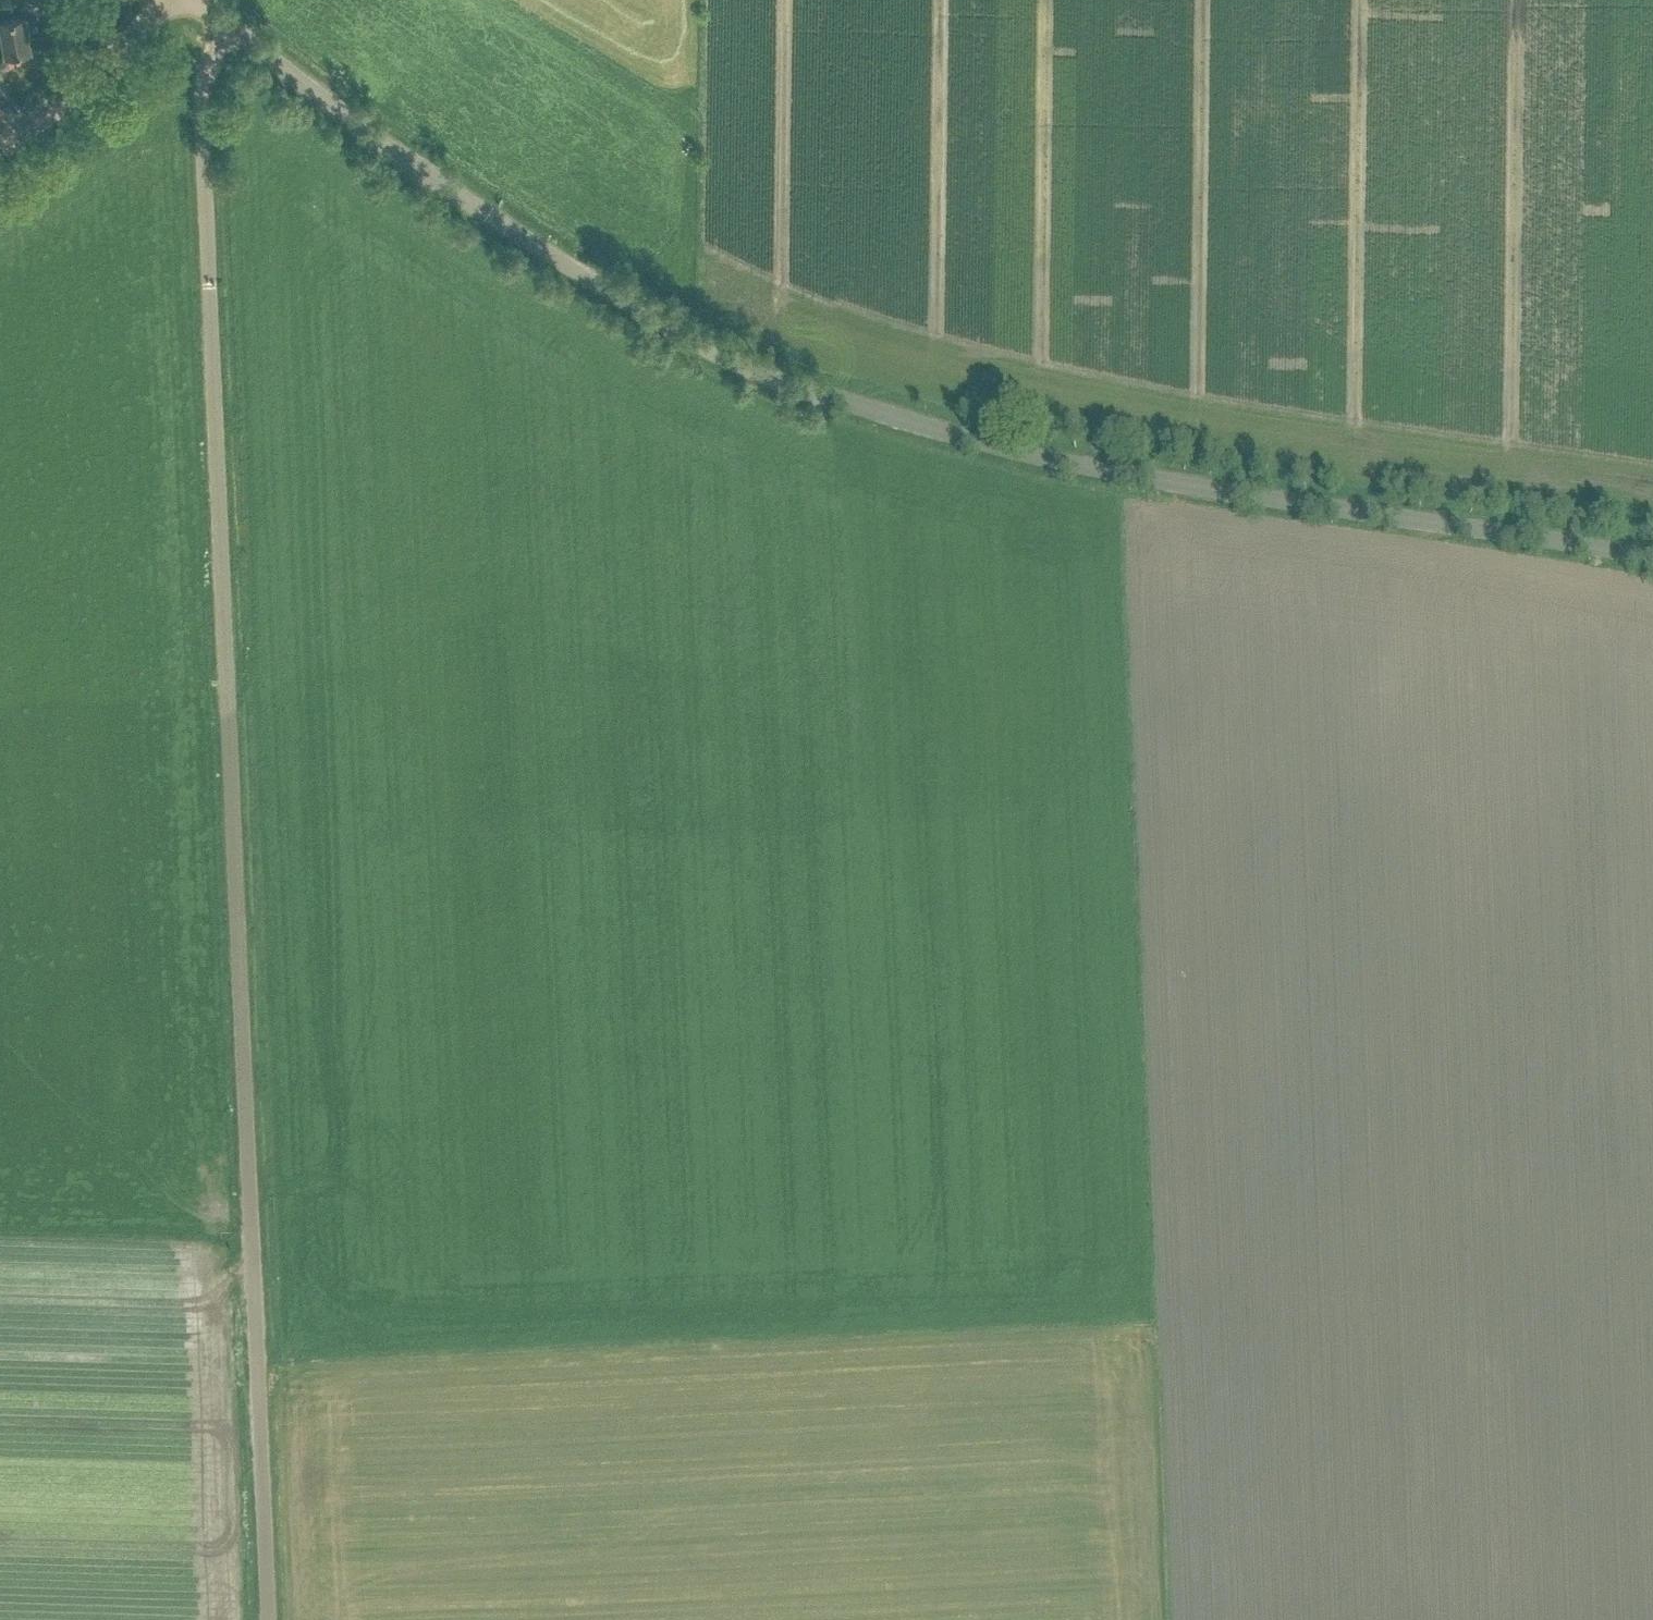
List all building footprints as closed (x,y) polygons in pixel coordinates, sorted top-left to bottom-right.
[(23,16),(0,20),(0,28),(1,28),(6,54),(29,49),(23,16)]
